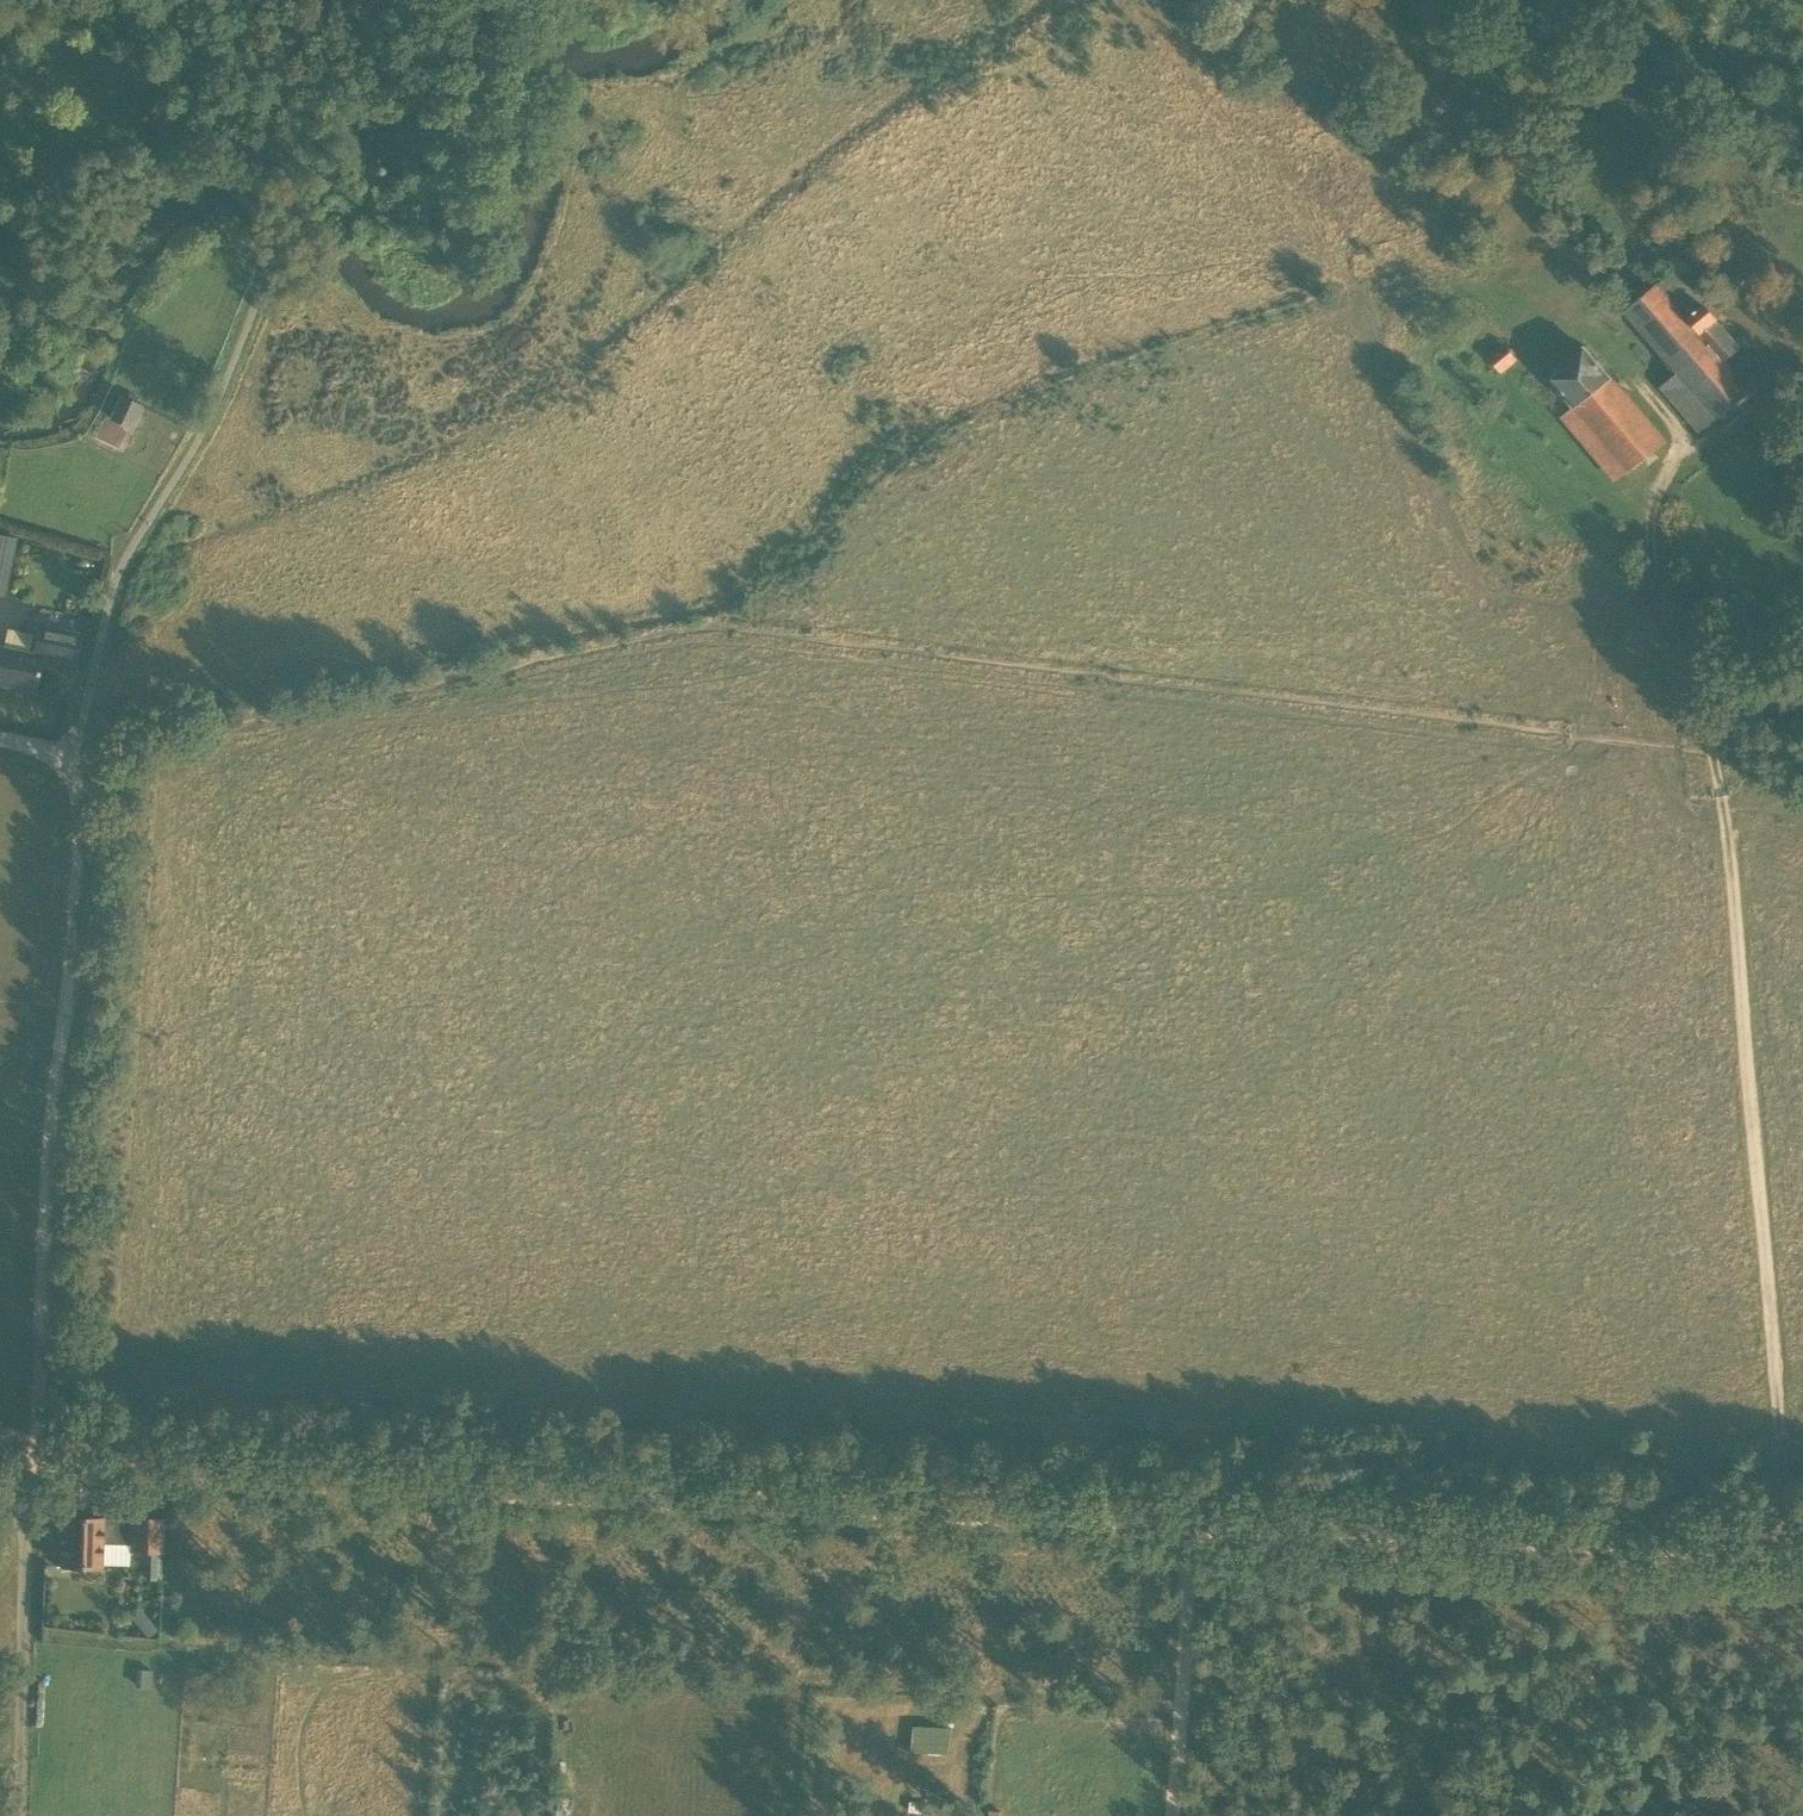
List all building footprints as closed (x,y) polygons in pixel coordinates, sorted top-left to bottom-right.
[(1725,360),(1741,347),(1703,303),(1688,317),(1658,282),(1624,312),(1691,389),(1716,417),(1717,417),(1750,389),(1725,360)] [(1501,372),(1518,357),(1503,340),(1486,355),(1501,372)] [(1614,482),(1666,441),(1584,347),(1549,378),(1574,407),(1560,418),(1614,482)] [(142,405),(122,396),(111,420),(131,429),(142,405)] [(14,538),(0,535),(0,593),(3,593),(14,538)] [(0,646),(0,684),(34,691),(41,657),(75,664),(81,633),(40,625),(34,653),(0,646)] [(163,1519),(132,1518),(132,1519),(95,1518),(95,1515),(92,1515),(92,1518),(83,1518),(83,1515),(58,1514),(58,1531),(62,1531),(61,1566),(103,1567),(104,1543),(131,1544),(131,1545),(163,1546),(163,1519)] [(136,1669),(135,1688),(152,1688),(153,1670),(136,1669)] [(912,1749),(950,1751),(951,1724),(913,1722),(912,1749)]
